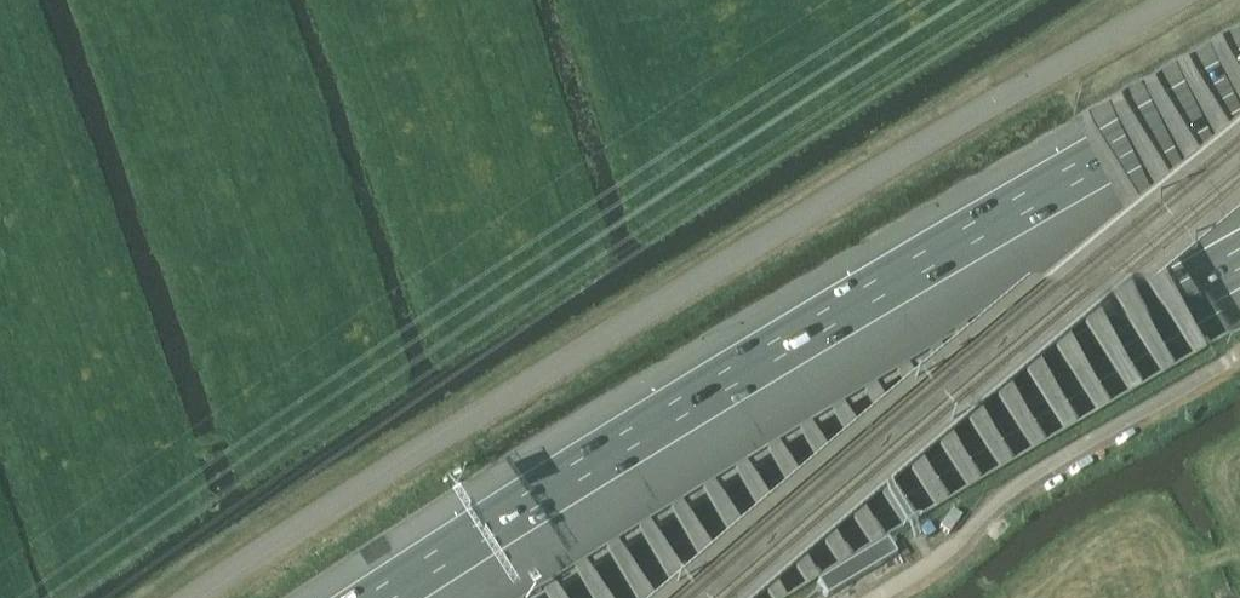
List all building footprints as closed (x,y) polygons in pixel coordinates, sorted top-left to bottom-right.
[(765,508),(1003,311),(1216,138),(1239,118),(1239,115),(1237,117),(1196,49),(1215,37),(1239,82),(1239,47),(1229,29),(1239,23),(1239,17),(1178,53),(971,176),(705,332),(486,469),(285,597),(293,597),(488,471),(707,337),(974,181),(1084,115),(1108,159),(1132,203),(1001,309),(856,395),(722,474),(592,556),(528,597),(540,597),(551,591),(555,597),(574,597),(564,582),(583,570),(599,597),(620,597),(595,561),(615,549),(643,597),(663,597),(765,508)] [(759,597),(764,597),(774,589),(779,597),(795,597),(821,582),(943,507),(1217,350),(1239,337),(1239,330),(1218,343),(1190,292),(1173,260),(1239,205),(1239,201),(805,558),(759,597)] [(892,534),(822,577),(831,592),(902,550),(892,534)]
